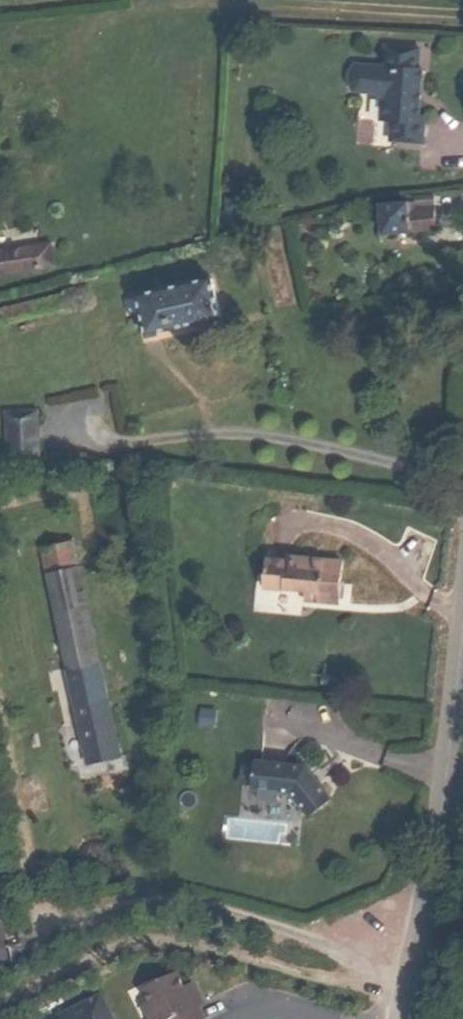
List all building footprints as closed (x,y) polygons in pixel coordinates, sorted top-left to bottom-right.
[(402,67),(403,46),(392,45),(391,66),(402,67)] [(427,48),(403,46),(402,67),(391,66),(374,65),(366,72),(365,83),(372,91),(392,94),(398,103),(397,120),(408,122),(407,141),(428,143),(430,120),(425,120),(430,70),(425,70),(427,48)] [(381,203),(382,222),(383,233),(435,231),(434,222),(434,208),(413,209),(412,202),(381,203)] [(0,250),(0,272),(57,260),(53,238),(0,250)] [(211,277),(139,292),(140,295),(135,296),(130,300),(131,309),(139,312),(143,311),(148,332),(197,321),(197,324),(214,321),(214,318),(220,317),(211,277)] [(10,413),(12,455),(40,455),(38,411),(10,413)] [(40,546),(45,572),(77,565),(72,540),(40,546)] [(323,590),(322,599),(344,602),(348,560),(316,556),(315,561),(273,556),(270,585),(312,589),(323,590)] [(77,565),(45,572),(84,761),(116,755),(77,565)] [(312,598),(322,599),(323,590),(312,589),(312,598)] [(294,790),(310,813),(332,797),(309,764),(258,759),(258,761),(246,760),(244,783),(256,784),(255,786),(262,787),(261,797),(281,799),(282,789),(294,790)] [(270,944),(262,941),(260,948),(267,950),(270,944)] [(139,992),(145,1004),(149,1013),(145,1015),(147,1018),(199,1018),(193,1008),(198,1006),(190,992),(183,995),(180,989),(173,975),(139,992)] [(187,985),(180,989),(183,995),(190,992),(187,985)] [(61,1014),(63,1018),(106,1018),(95,997),(61,1014)] [(137,1008),(142,1018),(147,1018),(145,1015),(149,1013),(145,1004),(137,1008)]
